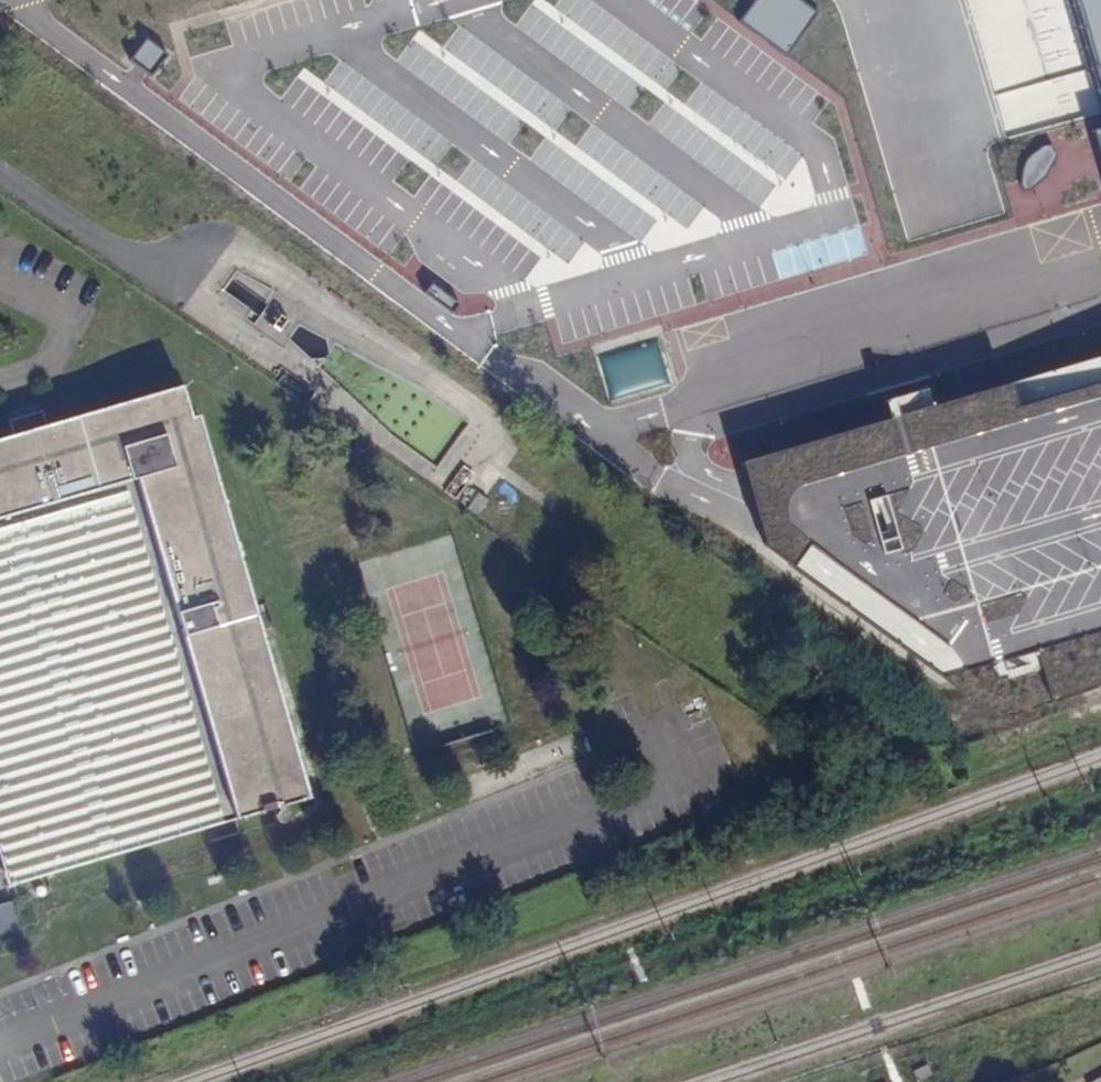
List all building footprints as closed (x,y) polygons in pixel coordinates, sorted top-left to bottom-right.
[(742,21),(790,54),(818,14),(798,0),(756,0),(742,21)] [(1100,93),(1100,0),(1073,0),(1100,93)] [(145,39),(130,59),(136,64),(151,75),(166,54),(145,39)] [(1091,132),(1100,163),(1100,128),(1091,132)] [(1024,166),(1020,184),(1021,189),(1024,191),(1031,189),(1046,178),(1056,155),(1051,145),(1044,146),(1032,153),(1024,166)] [(739,462),(753,508),(766,548),(942,675),(1100,628),(1100,355),(739,462)] [(11,882),(310,797),(200,413),(190,416),(181,385),(46,424),(42,409),(8,419),(11,434),(0,437),(0,844),(11,882)] [(487,499),(478,492),(468,507),(477,513),(487,499)] [(15,897),(0,901),(0,943),(26,935),(15,897)]
